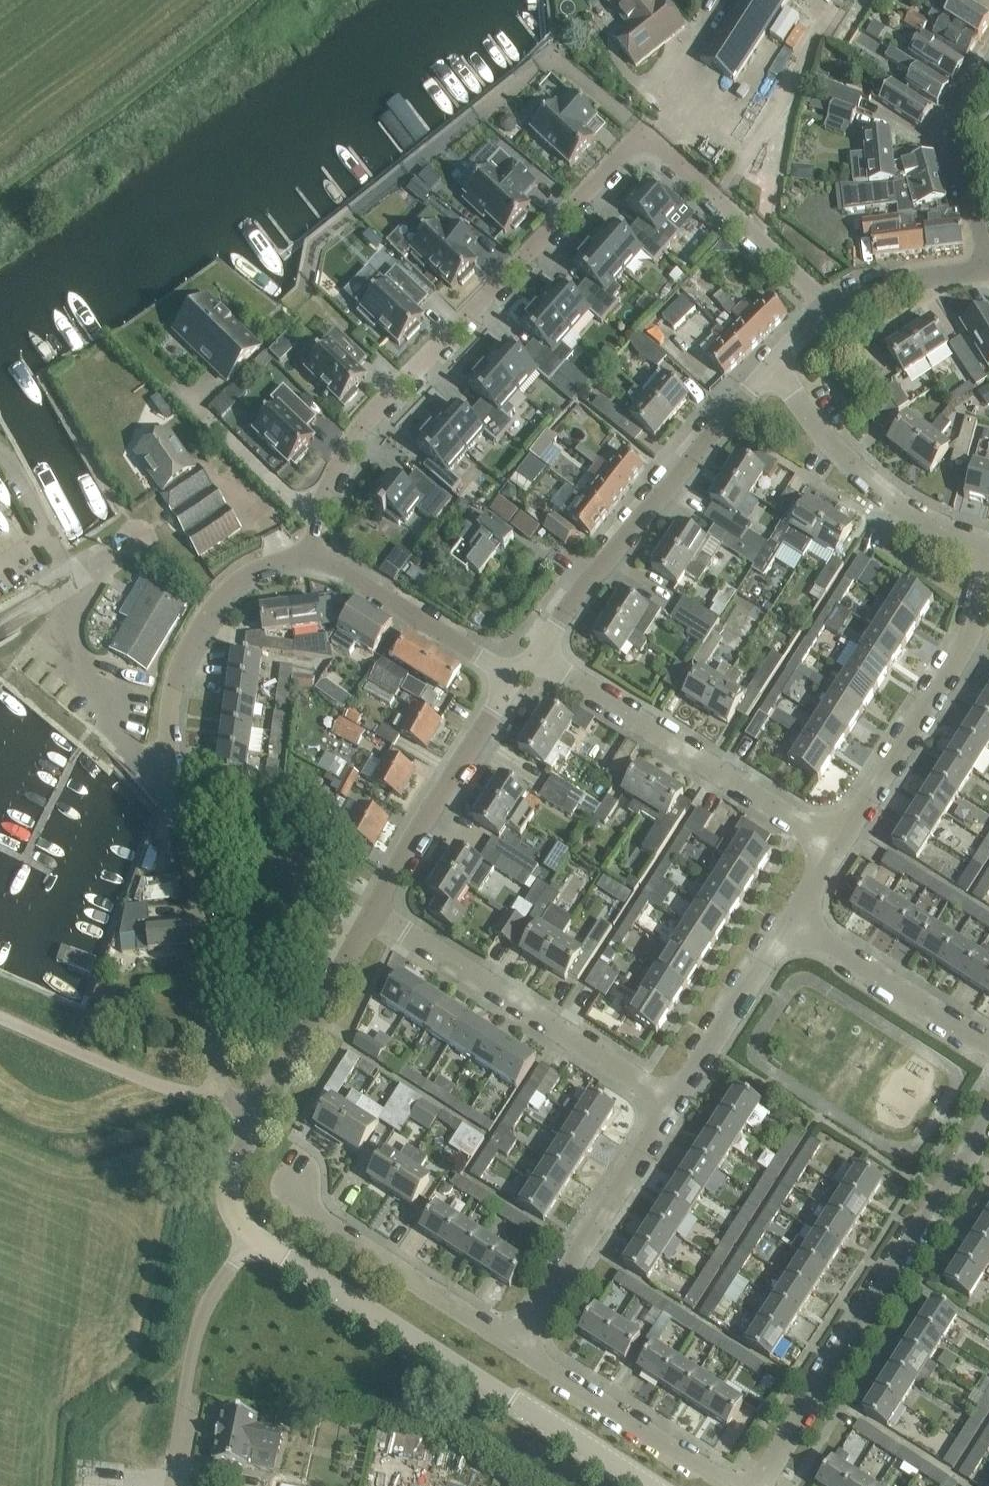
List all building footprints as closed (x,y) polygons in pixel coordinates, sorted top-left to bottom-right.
[(614,36),(636,65),(685,26),(664,0),(659,0),(658,1),(658,0),(609,0),(629,24),(614,36)] [(734,80),(786,0),(738,0),(700,59),(734,80)] [(935,9),(979,38),(988,23),(988,18),(962,0),(940,0),(935,9)] [(933,8),(928,17),(932,20),(933,23),(931,26),(936,30),(933,35),(950,46),(967,56),(979,38),(935,9),(933,8)] [(893,15),(921,33),(929,21),(911,10),(905,19),(895,13),(893,15)] [(876,21),(869,34),(879,41),(888,28),(876,21)] [(964,61),(947,51),(922,34),(910,51),(936,68),(953,79),(964,61)] [(891,47),(886,56),(914,74),(919,65),(891,47)] [(921,91),(937,102),(949,85),(932,74),(919,65),(914,74),(908,83),(921,91)] [(878,86),(872,94),(879,99),(905,116),(922,127),(933,108),(917,98),(888,78),(885,83),(888,85),(884,91),(878,86)] [(828,81),(824,95),(860,108),(864,94),(828,81)] [(537,124),(533,129),(571,165),(595,139),(582,126),(594,113),(571,92),(559,105),(557,103),(553,108),(550,106),(534,112),(537,124)] [(834,101),(828,115),(829,115),(849,123),(852,124),(857,108),(835,101),(834,101)] [(506,115),(502,119),(502,125),(506,130),(512,129),(516,125),(516,119),(512,115),(506,115)] [(829,115),(825,127),(845,134),(849,123),(829,115)] [(868,160),(852,162),(854,182),(870,180),(892,178),(894,178),(895,178),(893,163),(890,131),(865,132),(867,153),(868,160)] [(490,168),(465,193),(468,196),(466,199),(485,217),(487,214),(506,232),(512,226),(515,228),(527,216),(524,213),(526,211),(518,202),(522,198),(536,183),(502,150),(487,165),(490,168)] [(909,159),(893,163),(895,178),(894,178),(894,183),(894,184),(895,184),(940,174),(934,154),(922,156),(921,150),(908,153),(909,159)] [(793,164),(792,177),(815,180),(816,166),(793,164)] [(430,168),(421,176),(434,188),(442,179),(430,168)] [(895,184),(897,206),(898,205),(899,214),(917,211),(915,206),(946,197),(940,174),(895,184)] [(416,179),(409,189),(425,201),(432,190),(416,179)] [(645,183),(626,204),(650,224),(643,233),(663,251),(680,233),(669,222),(680,211),(677,208),(682,204),(682,205),(683,203),(663,185),(662,186),(665,189),(661,194),(659,192),(657,194),(645,183)] [(844,184),(841,184),(844,210),(847,210),(855,209),(897,206),(895,184),(894,184),(894,183),(870,185),(844,184)] [(404,223),(387,240),(404,257),(412,248),(416,252),(413,255),(424,267),(428,263),(453,288),(459,281),(463,284),(475,272),(471,268),(461,259),(466,254),(467,254),(468,253),(477,241),(432,207),(410,229),(404,223)] [(938,211),(925,212),(929,251),(964,247),(959,211),(938,213),(938,211)] [(929,251),(925,212),(898,216),(899,219),(884,221),(864,224),(866,237),(873,236),(876,257),(929,251)] [(611,222),(592,243),(627,273),(645,252),(656,261),(664,252),(643,234),(635,243),(611,222)] [(592,243),(574,264),(586,275),(586,276),(589,279),(590,278),(597,285),(590,294),(610,313),(619,302),(615,298),(623,289),(617,284),(627,273),(592,243)] [(360,311),(375,326),(377,323),(399,344),(406,338),(408,340),(411,337),(408,335),(425,317),(416,309),(428,297),(397,268),(385,280),(381,276),(356,302),(363,308),(360,311)] [(558,282),(540,303),(574,333),(593,313),(602,321),(610,313),(590,294),(582,303),(558,282)] [(739,323),(727,335),(746,355),(767,335),(730,297),(729,298),(721,290),(713,297),(739,323)] [(737,290),(730,297),(767,335),(787,315),(767,294),(751,310),(742,301),(745,299),(737,290)] [(230,375),(227,379),(227,380),(260,346),(208,296),(176,330),(192,345),(195,342),(230,375)] [(684,296),(663,316),(675,328),(696,308),(684,296)] [(540,303),(521,324),(534,335),(533,336),(537,339),(537,338),(545,345),(537,354),(558,373),(567,363),(575,354),(564,344),(574,333),(540,303)] [(987,306),(976,313),(975,311),(965,318),(966,320),(962,322),(988,366),(988,309),(987,306)] [(930,320),(909,334),(926,360),(948,346),(930,320)] [(325,396),(327,398),(331,393),(345,406),(358,393),(354,389),(362,381),(366,377),(363,374),(358,368),(368,358),(338,327),(326,338),(332,344),(307,369),(324,385),(325,384),(331,390),(325,396)] [(746,355),(727,335),(725,337),(716,327),(709,334),(719,343),(706,356),(725,375),(746,355)] [(926,360),(909,334),(888,348),(905,374),(926,360)] [(977,385),(987,377),(961,336),(950,343),(977,385)] [(279,341),(269,350),(280,361),(289,351),(279,341)] [(505,342),(487,363),(521,393),(540,372),(550,381),(558,373),(537,354),(529,363),(505,342)] [(487,363),(469,384),(481,395),(481,396),(484,399),(485,398),(492,405),(484,414),(505,433),(515,422),(504,412),(521,393),(487,363)] [(662,368),(642,392),(671,418),(688,398),(678,389),(681,385),(669,374),(663,369),(662,368)] [(891,399),(900,410),(910,403),(907,398),(896,382),(885,389),(891,399)] [(574,385),(564,395),(572,402),(581,391),(574,385)] [(304,448),(310,442),(301,434),(317,418),(284,386),(272,399),(279,405),(255,430),(290,464),(292,461),(296,465),(308,452),(304,448)] [(981,391),(988,404),(988,386),(981,391)] [(671,418),(642,392),(636,387),(628,396),(640,406),(631,416),(640,423),(655,436),(671,418)] [(591,406),(611,422),(619,412),(599,396),(591,406)] [(900,410),(891,399),(874,422),(884,430),(896,414),(900,410)] [(453,402),(434,423),(466,451),(484,431),(497,442),(505,433),(484,414),(477,423),(469,416),(466,413),(465,413),(453,402)] [(960,440),(971,442),(977,418),(967,415),(960,440)] [(890,442),(910,457),(941,416),(933,427),(923,420),(919,425),(909,417),(890,442)] [(941,416),(910,457),(931,472),(950,447),(939,440),(951,424),(941,416)] [(434,423),(416,444),(429,455),(428,456),(432,459),(432,458),(440,465),(432,474),(453,492),(462,482),(449,471),(466,451),(434,423)] [(548,429),(530,451),(541,459),(552,445),(558,437),(553,433),(548,429)] [(163,488),(160,490),(200,555),(241,528),(199,465),(187,472),(184,468),(189,464),(182,453),(183,451),(168,430),(138,452),(163,488)] [(590,451),(585,458),(595,465),(600,459),(590,451)] [(600,459),(595,465),(627,490),(644,467),(623,451),(610,467),(600,459)] [(519,470),(535,482),(546,467),(530,455),(519,470)] [(738,456),(724,478),(750,494),(764,472),(738,456)] [(988,502),(988,467),(974,463),(965,495),(988,502)] [(598,482),(587,496),(609,512),(627,490),(595,465),(588,474),(598,482)] [(382,509),(381,511),(385,514),(386,513),(397,521),(400,517),(403,520),(414,505),(432,519),(449,498),(422,476),(410,490),(389,473),(369,498),(382,509)] [(750,494),(724,478),(711,499),(737,515),(750,494)] [(509,485),(502,495),(513,503),(516,497),(515,490),(509,485)] [(609,512),(587,496),(578,488),(560,511),(591,536),(609,512)] [(788,488),(774,509),(786,516),(798,497),(800,495),(788,488)] [(755,566),(753,569),(764,576),(784,545),(804,558),(808,552),(814,542),(831,515),(809,501),(808,503),(798,497),(786,516),(776,531),(777,531),(769,543),(762,553),(754,565),(755,566)] [(496,500),(486,514),(509,529),(519,515),(496,500)] [(461,538),(464,540),(450,558),(467,571),(470,567),(480,574),(497,552),(493,549),(498,543),(505,548),(514,536),(489,517),(484,524),(481,522),(485,516),(477,510),(466,525),(469,527),(461,538)] [(852,529),(831,515),(814,542),(835,556),(852,529)] [(520,516),(511,530),(531,544),(541,530),(520,516)] [(545,528),(566,544),(576,532),(555,516),(545,528)] [(680,525),(665,547),(706,573),(723,545),(754,565),(762,553),(740,540),(715,525),(705,541),(694,534),(696,531),(695,526),(687,522),(683,523),(681,526),(680,525)] [(747,530),(740,540),(762,553),(769,543),(747,530)] [(399,546),(380,571),(384,574),(394,580),(412,555),(399,546)] [(706,573),(665,547),(652,568),(678,584),(685,573),(700,582),(706,573)] [(860,554),(845,578),(853,583),(854,580),(857,582),(860,577),(871,561),(860,554)] [(815,587),(825,594),(839,572),(828,566),(815,587)] [(845,578),(831,600),(838,605),(853,583),(845,578)] [(112,649),(147,670),(188,601),(153,580),(112,649)] [(904,581),(889,604),(919,623),(934,600),(904,581)] [(685,598),(679,608),(713,631),(720,620),(737,592),(728,586),(723,594),(721,592),(713,604),(715,605),(710,614),(706,612),(685,598)] [(622,594),(608,616),(634,633),(643,618),(653,625),(662,610),(652,603),(645,599),(641,606),(622,594)] [(319,600),(291,603),(294,630),(322,627),(322,625),(334,623),(331,599),(319,601),(319,600)] [(831,600),(816,622),(824,627),(838,605),(831,600)] [(333,640),(351,651),(358,640),(375,651),(382,640),(393,623),(358,601),(339,631),(333,640)] [(294,630),(291,603),(262,607),(266,634),(294,630)] [(889,604),(875,626),(905,646),(919,623),(889,604)] [(704,644),(711,633),(713,631),(679,608),(671,619),(688,629),(686,633),(704,644)] [(634,633),(608,616),(595,637),(621,654),(628,643),(642,652),(648,642),(634,633)] [(816,622),(802,645),(810,650),(824,627),(816,622)] [(875,626),(860,649),(890,668),(905,646),(875,626)] [(245,646),(265,649),(294,653),(295,643),(262,638),(261,632),(247,633),(245,646)] [(295,643),(294,653),(306,655),(334,659),(329,640),(334,633),(295,638),(295,642),(295,643)] [(711,633),(704,644),(698,655),(709,662),(723,641),(711,633)] [(396,659),(422,676),(436,654),(409,638),(396,659)] [(802,645),(788,667),(796,672),(810,650),(802,645)] [(860,649),(846,671),(876,690),(890,668),(860,649)] [(773,651),(750,687),(761,694),(784,658),(773,651)] [(234,653),(231,677),(259,681),(262,657),(234,653)] [(436,654),(422,676),(431,682),(448,692),(462,670),(436,654)] [(348,675),(363,685),(375,665),(360,656),(348,675)] [(369,680),(396,695),(409,672),(383,656),(369,680)] [(675,665),(664,682),(675,689),(685,672),(688,668),(677,661),(675,665)] [(281,663),(278,683),(290,685),(293,664),(281,663)] [(685,696),(708,710),(734,669),(725,663),(714,679),(701,671),(685,696)] [(788,667),(774,689),(781,694),(796,672),(788,667)] [(734,669),(708,710),(728,723),(748,692),(737,685),(743,675),(734,669)] [(846,671),(832,693),(862,712),(876,690),(846,671)] [(292,685),(314,688),(316,675),(293,672),(292,685)] [(231,677),(228,701),(256,705),(259,681),(231,677)] [(402,688),(411,694),(418,682),(409,677),(402,688)] [(418,682),(411,694),(420,699),(426,687),(418,682)] [(290,685),(278,683),(276,703),(288,705),(290,685)] [(364,688),(391,704),(394,698),(367,683),(364,688)] [(774,689),(759,712),(767,717),(781,694),(774,689)] [(339,694),(333,702),(344,709),(352,698),(345,693),(339,694)] [(832,693),(818,715),(848,735),(862,712),(832,693)] [(977,711),(988,719),(988,693),(977,711)] [(228,701),(225,725),(252,729),(256,705),(228,701)] [(401,734),(427,748),(441,721),(413,706),(399,733),(383,724),(381,727),(368,721),(365,727),(395,744),(401,734)] [(547,706),(533,727),(572,751),(576,745),(575,739),(566,733),(572,722),(547,706)] [(777,709),(772,719),(783,726),(789,716),(777,709)] [(275,710),(272,731),(284,733),(287,712),(275,710)] [(963,734),(986,748),(988,744),(988,719),(977,711),(963,734)] [(759,712),(746,733),(756,740),(770,718),(767,717),(759,712)] [(818,715),(804,738),(834,757),(848,735),(818,715)] [(341,718),(333,733),(357,747),(366,731),(341,718)] [(225,725),(221,749),(249,753),(252,729),(225,725)] [(572,751),(533,727),(519,749),(545,765),(552,769),(560,756),(566,760),(572,751)] [(284,733),(272,731),(269,752),(282,753),(284,733)] [(834,757),(804,738),(795,733),(790,741),(798,746),(789,761),(819,780),(834,757)] [(963,734),(949,756),(972,770),(986,748),(963,734)] [(606,774),(617,781),(639,746),(628,739),(606,774)] [(249,753),(221,749),(218,773),(246,777),(249,753)] [(373,781),(401,796),(415,770),(397,760),(387,755),(373,781)] [(949,756),(935,778),(958,792),(972,770),(949,756)] [(266,780),(277,781),(279,761),(268,760),(266,780)] [(645,805),(646,805),(662,779),(641,766),(624,791),(635,799),(628,810),(638,816),(641,812),(645,805)] [(349,767),(343,780),(354,786),(360,773),(349,767)] [(547,786),(594,817),(601,806),(553,776),(547,786)] [(502,777),(488,798),(528,824),(536,812),(523,804),(529,794),(518,787),(502,777)] [(935,778),(921,800),(944,814),(958,792),(935,778)] [(335,779),(331,786),(338,789),(341,782),(335,779)] [(645,805),(641,812),(658,824),(656,827),(643,847),(658,856),(671,836),(686,812),(676,806),(684,793),(662,779),(646,805),(645,805)] [(338,789),(336,792),(347,798),(354,786),(343,780),(341,782),(338,789)] [(593,819),(594,817),(547,786),(540,798),(571,818),(577,809),(593,819)] [(608,795),(601,806),(594,817),(606,825),(620,803),(608,795)] [(478,805),(471,816),(475,819),(474,820),(491,830),(501,837),(507,827),(517,833),(518,832),(521,834),(528,824),(488,798),(482,807),(478,805)] [(921,800),(907,822),(930,837),(944,814),(921,800)] [(346,831),(374,846),(388,819),(360,804),(346,831)] [(688,824),(685,828),(693,833),(698,837),(703,830),(712,816),(699,807),(688,824)] [(717,851),(728,858),(756,876),(771,853),(764,849),(772,837),(743,819),(735,832),(742,836),(735,847),(723,840),(717,851)] [(930,837),(907,822),(893,844),(916,859),(930,837)] [(678,855),(693,833),(685,828),(671,851),(678,855)] [(951,850),(981,869),(988,855),(988,843),(985,840),(972,862),(952,849),(951,850)] [(508,847),(502,857),(531,876),(538,866),(508,847)] [(457,848),(443,870),(469,887),(478,892),(492,871),(484,865),(474,859),(457,848)] [(981,869),(951,850),(937,872),(957,884),(957,885),(967,891),(981,869)] [(664,878),(678,855),(671,851),(656,873),(664,878)] [(903,877),(905,875),(911,865),(889,851),(881,863),(903,877)] [(531,876),(502,857),(495,868),(525,887),(531,876)] [(728,858),(714,880),(742,899),(756,876),(728,858)] [(905,875),(927,888),(933,879),(911,865),(905,875)] [(469,887),(443,870),(430,891),(440,897),(430,912),(456,928),(466,913),(456,906),(469,887)] [(657,889),(664,878),(656,873),(642,895),(650,900),(658,905),(664,894),(657,889)] [(988,873),(974,895),(983,901),(988,892),(988,874),(988,873)] [(531,876),(525,887),(533,892),(539,881),(531,876)] [(631,876),(626,884),(635,890),(640,882),(632,877),(631,876)] [(927,888),(949,902),(955,893),(933,879),(927,888)] [(714,880),(699,903),(728,921),(742,899),(714,880)] [(533,892),(526,902),(537,908),(549,888),(539,881),(533,892)] [(523,951),(545,966),(561,940),(575,918),(555,905),(561,895),(557,893),(561,887),(553,882),(549,888),(537,908),(535,910),(545,916),(533,934),(523,951)] [(853,907),(875,922),(890,898),(868,883),(853,907)] [(623,887),(616,899),(624,904),(632,893),(623,887)] [(949,902),(971,917),(977,907),(955,893),(949,902)] [(636,922),(650,900),(642,895),(628,917),(636,922)] [(875,922),(897,936),(912,912),(890,898),(875,922)] [(699,903),(685,925),(714,943),(728,921),(699,903)] [(137,934),(138,951),(186,947),(184,923),(151,926),(149,904),(127,906),(121,936),(137,934)] [(988,928),(988,914),(977,907),(971,917),(988,928)] [(494,932),(513,944),(526,923),(507,911),(494,932)] [(897,936),(919,950),(934,926),(912,912),(897,936)] [(622,944),(636,922),(628,917),(614,939),(622,944)] [(561,940),(545,966),(565,978),(569,974),(578,980),(612,927),(601,920),(581,953),(561,940)] [(685,925),(671,947),(700,965),(714,943),(685,925)] [(919,950),(941,964),(956,940),(934,926),(919,950)] [(650,963),(622,944),(614,939),(600,962),(607,967),(607,966),(615,954),(644,973),(650,963)] [(941,964),(963,978),(978,954),(956,940),(941,964)] [(985,992),(988,986),(988,961),(988,960),(988,958),(988,948),(984,945),(978,954),(963,978),(985,992)] [(671,947),(657,969),(685,988),(700,965),(671,947)] [(610,968),(607,966),(607,967),(600,962),(586,984),(596,990),(610,968)] [(657,969),(642,992),(671,1010),(685,988),(657,969)] [(383,1001),(406,1016),(424,987),(401,972),(383,1001)] [(406,1016),(428,1030),(446,1001),(424,987),(406,1016)] [(671,1010),(642,992),(628,1015),(656,1033),(671,1010)] [(428,1030),(450,1044),(468,1016),(446,1001),(428,1030)] [(450,1044),(473,1059),(491,1030),(468,1016),(450,1044)] [(473,1059),(495,1073),(513,1045),(491,1030),(473,1059)] [(356,1046),(378,1060),(383,1053),(385,1049),(363,1035),(356,1046)] [(513,1045),(495,1073),(518,1088),(536,1059),(513,1045)] [(400,1074),(405,1067),(413,1054),(408,1050),(400,1063),(383,1053),(378,1060),(400,1074)] [(350,1052),(334,1076),(345,1084),(361,1059),(350,1052)] [(542,1063),(527,1086),(537,1092),(552,1069),(542,1063)] [(400,1074),(423,1089),(427,1081),(405,1067),(400,1074)] [(562,1076),(552,1069),(537,1092),(538,1093),(547,1098),(562,1076)] [(445,1103),(450,1095),(455,1087),(444,1080),(439,1088),(427,1081),(423,1089),(445,1103)] [(365,1098),(339,1138),(359,1152),(376,1126),(379,1121),(390,1127),(413,1092),(402,1085),(385,1111),(365,1098)] [(527,1086),(514,1107),(525,1114),(538,1093),(537,1092),(527,1086)] [(737,1088),(723,1110),(747,1126),(761,1104),(737,1088)] [(317,1124),(339,1138),(365,1098),(354,1091),(344,1106),(333,1099),(323,1115),(317,1124)] [(423,1099),(413,1092),(390,1127),(400,1134),(410,1119),(423,1099)] [(323,1115),(333,1099),(324,1093),(314,1109),(323,1115)] [(573,1099),(566,1109),(601,1132),(615,1110),(591,1094),(584,1106),(573,1099)] [(445,1103),(467,1117),(472,1109),(450,1095),(445,1103)] [(514,1107),(499,1129),(510,1136),(525,1114),(514,1107)] [(472,1109),(467,1117),(489,1131),(494,1124),(472,1109)] [(576,1117),(563,1138),(587,1154),(601,1132),(566,1109),(566,1110),(576,1117)] [(723,1110),(709,1132),(733,1148),(747,1126),(723,1110)] [(450,1145),(472,1159),(485,1138),(463,1124),(450,1145)] [(796,1126),(786,1143),(795,1149),(806,1132),(796,1126)] [(499,1129),(485,1151),(496,1158),(501,1151),(508,1156),(518,1140),(510,1136),(499,1129)] [(709,1132),(695,1154),(719,1170),(733,1148),(709,1132)] [(812,1137),(798,1159),(808,1165),(814,1156),(826,1164),(835,1150),(825,1144),(829,1138),(822,1133),(817,1140),(812,1137)] [(563,1138),(548,1160),(573,1176),(587,1154),(563,1138)] [(786,1143),(768,1170),(777,1176),(795,1149),(786,1143)] [(370,1178),(392,1192),(417,1151),(409,1146),(400,1160),(387,1152),(370,1178)] [(417,1151),(392,1192),(413,1205),(430,1179),(419,1172),(428,1158),(417,1151)] [(496,1158),(485,1151),(471,1173),(482,1180),(496,1158)] [(695,1154),(681,1176),(705,1191),(719,1170),(695,1154)] [(798,1159),(784,1181),(794,1187),(808,1165),(798,1159)] [(548,1160),(534,1182),(558,1198),(573,1176),(548,1160)] [(835,1181),(835,1182),(869,1204),(883,1182),(859,1167),(845,1188),(835,1181)] [(768,1170),(754,1192),(764,1199),(778,1177),(777,1176),(768,1170)] [(453,1185),(473,1198),(479,1188),(459,1175),(453,1185)] [(681,1176),(667,1198),(690,1214),(705,1192),(681,1176)] [(447,1178),(441,1187),(445,1189),(450,1188),(454,1182),(447,1178)] [(784,1181),(770,1203),(780,1209),(794,1187),(784,1181)] [(558,1198),(534,1182),(527,1193),(520,1189),(513,1200),(544,1220),(558,1198)] [(820,1204),(831,1211),(855,1226),(869,1204),(835,1182),(820,1204)] [(473,1198),(495,1212),(501,1203),(479,1188),(473,1198)] [(754,1192),(740,1215),(750,1221),(764,1199),(754,1192)] [(706,1205),(729,1220),(734,1213),(711,1197),(706,1205)] [(667,1198),(652,1220),(676,1235),(690,1214),(667,1198)] [(495,1212),(517,1227),(524,1217),(501,1203),(495,1212)] [(770,1203),(756,1226),(766,1231),(780,1209),(770,1203)] [(422,1230),(444,1244),(459,1220),(437,1206),(422,1230)] [(831,1211),(817,1233),(841,1248),(855,1226),(831,1211)] [(740,1215),(726,1237),(736,1243),(750,1221),(740,1215)] [(974,1238),(988,1247),(988,1216),(988,1215),(974,1238)] [(524,1217),(517,1227),(539,1241),(546,1231),(524,1217)] [(444,1244),(466,1258),(481,1234),(459,1220),(444,1244)] [(652,1220),(638,1242),(662,1257),(676,1235),(652,1220)] [(756,1226),(742,1248),(752,1254),(766,1231),(756,1226)] [(800,1238),(793,1249),(827,1270),(841,1248),(817,1233),(809,1244),(800,1238)] [(466,1258),(488,1272),(503,1248),(481,1234),(466,1258)] [(726,1237),(712,1259),(722,1265),(736,1243),(726,1237)] [(960,1260),(984,1275),(988,1267),(988,1247),(974,1238),(960,1260)] [(662,1257),(638,1242),(624,1264),(648,1279),(662,1257)] [(503,1248),(488,1272),(510,1286),(526,1263),(503,1248)] [(742,1248),(728,1270),(738,1276),(752,1254),(742,1248)] [(789,1276),(788,1277),(813,1292),(827,1270),(793,1249),(779,1269),(789,1276)] [(712,1259),(698,1281),(708,1288),(722,1265),(712,1259)] [(984,1275),(960,1260),(946,1282),(970,1297),(984,1275)] [(738,1276),(728,1270),(714,1292),(724,1298),(738,1276)] [(614,1281),(636,1295),(642,1286),(620,1271),(614,1281)] [(788,1277),(774,1299),(799,1315),(813,1292),(788,1277)] [(698,1281),(684,1303),(695,1309),(708,1288),(698,1281)] [(642,1286),(636,1295),(654,1307),(658,1310),(669,1317),(675,1307),(665,1300),(642,1286)] [(724,1298),(714,1292),(701,1314),(716,1324),(724,1311),(739,1320),(744,1311),(724,1298)] [(774,1299),(760,1321),(785,1337),(799,1315),(774,1299)] [(934,1301),(920,1323),(944,1338),(958,1316),(934,1301)] [(675,1307),(669,1317),(672,1318),(694,1333),(700,1323),(678,1309),(675,1307)] [(581,1332),(603,1346),(619,1322),(596,1308),(581,1332)] [(640,1328),(650,1334),(663,1314),(653,1308),(640,1328)] [(785,1337),(760,1321),(753,1332),(747,1327),(740,1339),(771,1359),(785,1337)] [(619,1322),(603,1346),(626,1361),(641,1337),(619,1322)] [(694,1333),(716,1347),(722,1338),(700,1323),(694,1333)] [(920,1323),(906,1345),(930,1360),(944,1338),(920,1323)] [(716,1347),(738,1361),(745,1352),(722,1338),(716,1347)] [(639,1369),(661,1384),(677,1360),(655,1345),(639,1369)] [(906,1345),(892,1367),(916,1382),(930,1360),(906,1345)] [(745,1352),(738,1361),(760,1375),(766,1365),(745,1352)] [(661,1384),(683,1398),(699,1374),(677,1360),(661,1384)] [(892,1367),(878,1389),(902,1404),(916,1382),(892,1367)] [(767,1370),(761,1378),(776,1388),(782,1380),(767,1370)] [(683,1398),(706,1412),(721,1388),(699,1374),(683,1398)] [(986,1395),(988,1397),(988,1379),(984,1376),(976,1388),(986,1395)] [(721,1388),(706,1412),(728,1426),(743,1402),(721,1388)] [(902,1404),(878,1389),(864,1411),(888,1427),(902,1404)] [(971,1418),(981,1424),(988,1411),(988,1397),(986,1395),(971,1418)] [(218,1440),(214,1460),(247,1467),(251,1448),(279,1453),(283,1431),(256,1426),(258,1416),(225,1409),(220,1429),(219,1429),(217,1440),(218,1440)] [(971,1418),(957,1440),(967,1446),(981,1424),(971,1418)] [(853,1430),(875,1444),(881,1434),(860,1420),(853,1430)] [(974,1451),(983,1457),(988,1448),(988,1430),(988,1429),(974,1451)] [(875,1444),(897,1458),(903,1448),(881,1434),(875,1444)] [(967,1446),(957,1440),(943,1462),(953,1468),(967,1446)] [(897,1458),(920,1472),(926,1463),(903,1448),(897,1458)] [(820,1485),(848,1485),(856,1474),(844,1467),(850,1457),(840,1451),(818,1485),(820,1485)] [(983,1457),(974,1451),(960,1473),(969,1479),(983,1457)] [(926,1476),(942,1485),(957,1485),(958,1484),(949,1478),(932,1467),(926,1476)] [(322,1476),(290,1470),(288,1485),(320,1485),(322,1476)] [(856,1474),(848,1485),(875,1485),(856,1474)]
